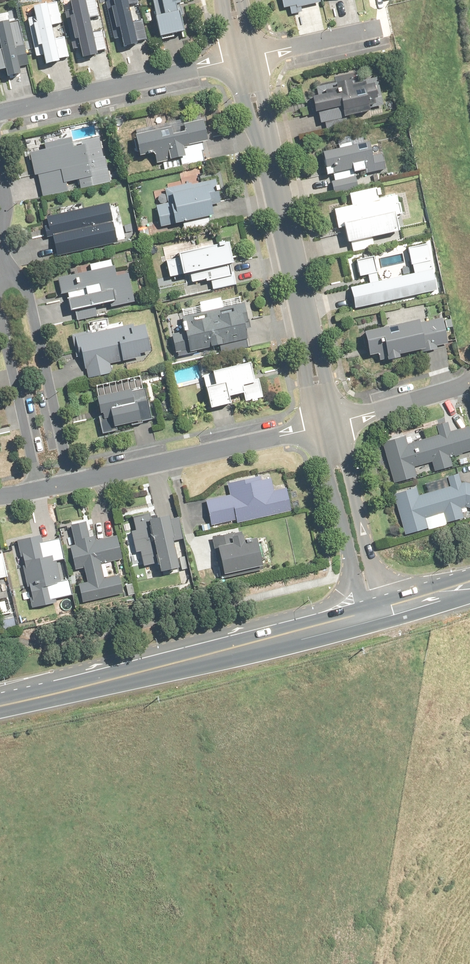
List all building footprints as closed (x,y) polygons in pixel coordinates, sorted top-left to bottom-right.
[(95,18),(91,0),(83,0),(67,3),(70,17),(66,17),(71,39),(75,39),(79,58),(102,53),(98,31),(88,33),(85,20),(95,18)] [(139,0),(108,0),(122,49),(138,44),(132,24),(134,23),(129,6),(139,2),(139,0)] [(159,15),(149,18),(154,38),(178,32),(172,5),(174,5),(173,0),(155,0),(159,15)] [(321,0),(282,0),(286,17),(291,15),(290,10),(322,2),(321,0)] [(48,27),(58,25),(54,5),(30,10),(33,23),(30,24),(34,46),(38,45),(42,65),(66,60),(61,38),(51,40),(48,27)] [(19,21),(0,26),(0,47),(1,50),(0,50),(0,71),(6,70),(8,77),(21,74),(20,68),(29,66),(19,21)] [(376,92),(370,70),(342,77),(343,82),(316,89),(318,96),(312,97),(319,124),(370,111),(366,94),(376,92)] [(136,135),(142,167),(181,159),(182,166),(204,162),(200,143),(209,142),(204,119),(165,127),(165,129),(136,135)] [(112,182),(102,137),(72,143),(72,140),(45,146),(46,150),(30,154),(35,176),(38,175),(44,198),(68,193),(66,183),(79,180),(81,189),(112,182)] [(322,153),(327,177),(332,177),(334,191),(359,187),(357,175),(385,170),(383,155),(372,157),(369,140),(340,145),(340,150),(322,153)] [(224,214),(218,180),(154,193),(161,227),(224,214)] [(373,201),(371,190),(350,194),(353,206),(335,210),(339,228),(344,227),(348,243),(396,232),(393,216),(400,215),(397,196),(373,201)] [(118,242),(109,203),(49,218),(58,256),(118,242)] [(237,272),(231,242),(196,249),(197,252),(165,259),(170,278),(190,274),(192,284),(211,280),(213,290),(237,285),(234,273),(237,272)] [(356,262),(362,286),(351,288),(355,309),(437,291),(428,247),(409,251),(414,275),(379,282),(374,258),(356,262)] [(116,276),(114,266),(59,278),(63,295),(67,294),(71,312),(112,302),(114,307),(136,302),(129,273),(116,276)] [(190,352),(248,340),(239,298),(223,301),(223,298),(200,303),(201,306),(181,310),(190,352)] [(109,326),(107,318),(88,324),(90,333),(76,338),(89,379),(113,372),(111,366),(153,353),(145,326),(128,331),(125,321),(109,326)] [(448,346),(443,319),(419,324),(418,321),(365,331),(371,364),(400,358),(399,355),(448,346)] [(253,379),(250,364),(203,374),(206,386),(210,409),(231,404),(229,397),(244,394),(245,402),(263,398),(259,378),(253,379)] [(144,393),(141,377),(95,387),(102,415),(111,413),(114,427),(150,419),(144,393)] [(451,423),(438,427),(440,436),(414,443),(412,435),(383,442),(394,483),(417,477),(415,467),(432,462),(434,472),(453,467),(450,458),(469,452),(469,428),(453,432),(451,423)] [(467,508),(469,509),(469,485),(467,484),(462,485),(460,474),(448,477),(451,488),(418,496),(416,488),(395,493),(405,535),(465,520),(462,510),(467,508)] [(293,515),(287,487),(274,490),(271,475),(228,483),(230,496),(207,501),(212,526),(237,521),(238,525),(293,515)] [(179,568),(168,511),(123,519),(133,568),(157,564),(159,572),(179,568)] [(90,541),(87,523),(70,526),(74,545),(71,546),(76,570),(85,568),(88,582),(79,584),(83,603),(124,594),(120,576),(105,579),(101,564),(122,560),(117,535),(90,541)] [(245,545),(242,533),(217,538),(224,574),(263,566),(258,542),(245,545)] [(39,545),(38,537),(18,542),(33,608),(57,603),(56,599),(71,596),(68,580),(61,582),(56,561),(63,560),(59,540),(39,545)] [(9,577),(4,553),(0,553),(0,579),(9,577)] [(14,618),(0,621),(0,626),(1,633),(16,630),(14,618)]
